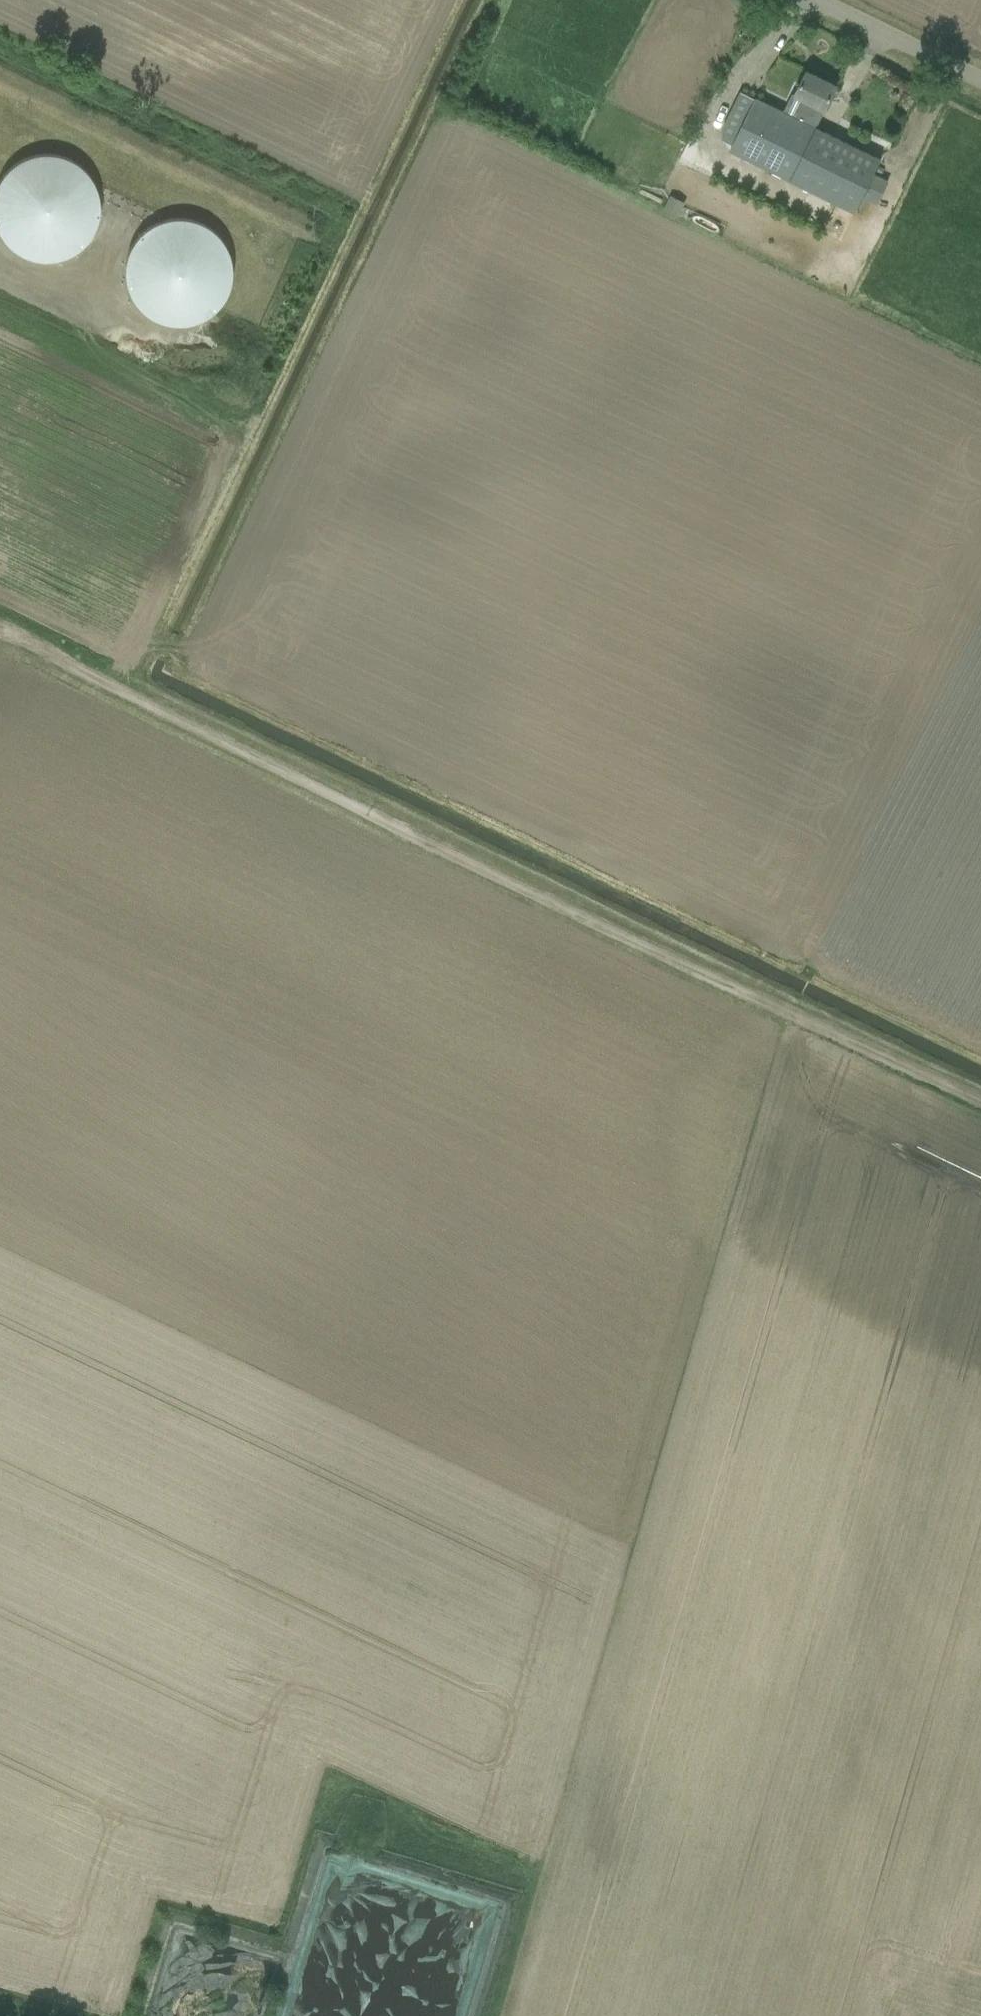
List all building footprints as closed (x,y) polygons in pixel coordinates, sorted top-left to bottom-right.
[(731,150),(835,201),(856,212),(881,160),(815,127),(824,108),(826,109),(838,85),(808,71),(796,95),(810,101),(801,120),(763,101),(763,100),(762,99),(761,101),(756,98),(731,150)] [(105,167),(13,149),(0,214),(0,245),(86,262),(105,167)] [(144,215),(128,310),(224,326),(240,231),(144,215)]
